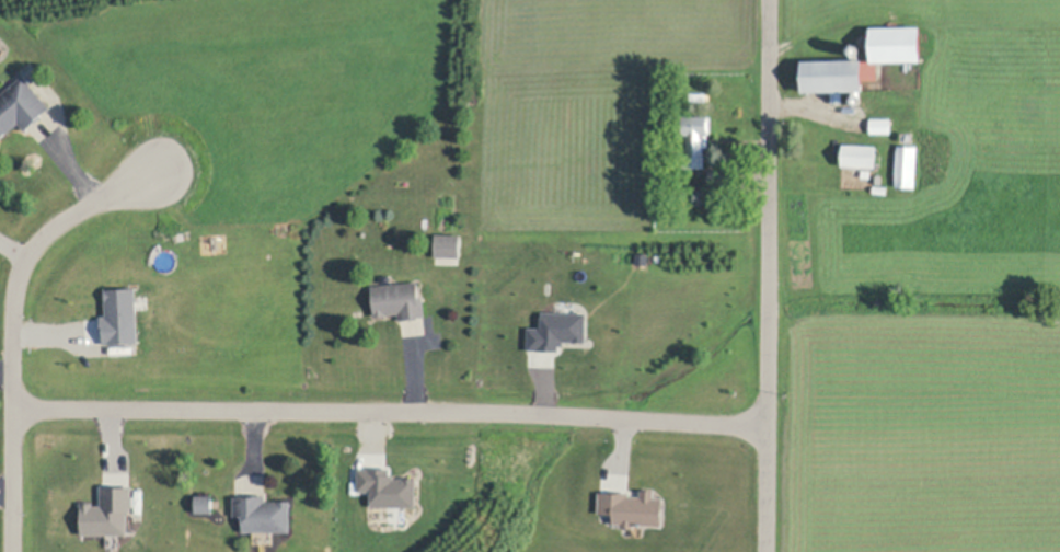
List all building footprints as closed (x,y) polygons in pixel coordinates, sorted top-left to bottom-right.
[(921,24),(921,59),(878,60),(878,77),(863,77),(863,88),(842,88),(842,102),(832,102),(831,88),(803,89),(803,58),(863,57),(863,58),(872,58),(871,25),(921,24)] [(855,43),(856,43),(857,43),(857,44),(859,44),(860,45),(860,46),(861,47),(861,48),(861,49),(860,49),(860,50),(860,51),(859,53),(857,53),(856,54),(855,54),(854,54),(853,53),(852,53),(851,51),(851,50),(850,49),(850,48),(850,47),(850,46),(851,45),(852,44),(853,43),(854,43),(855,43)] [(2,139),(0,136),(0,96),(25,76),(51,110),(26,129),(22,123),(2,139)] [(856,92),(857,92),(859,92),(860,93),(861,93),(861,94),(862,95),(862,96),(863,97),(862,99),(862,100),(862,101),(861,102),(860,103),(859,103),(857,104),(856,104),(855,104),(854,103),(853,103),(853,102),(852,102),(851,101),(851,100),(851,99),(851,97),(851,96),(851,95),(852,94),(853,93),(854,92),(855,92),(856,92)] [(708,112),(710,133),(705,133),(706,165),(684,166),(684,151),(689,150),(689,131),(684,131),(683,113),(708,112)] [(891,131),(871,131),(871,116),(891,116),(891,131)] [(909,131),(910,131),(911,133),(912,133),(912,134),(913,134),(913,135),(914,136),(914,137),(914,138),(913,139),(912,140),(912,141),(911,141),(910,141),(910,142),(909,142),(908,142),(907,141),(906,141),(905,140),(905,139),(903,139),(903,138),(903,137),(903,136),(903,135),(905,135),(905,134),(906,133),(907,131),(908,131),(909,131)] [(877,145),(876,165),(842,163),(843,142),(877,145)] [(918,145),(915,186),(896,185),(898,143),(918,145)] [(729,186),(710,186),(710,169),(728,169),(729,186)] [(461,241),(460,264),(436,263),(436,241),(461,241)] [(418,280),(419,296),(425,296),(426,315),(418,317),(418,318),(401,319),(400,312),(376,314),(372,285),(418,280)] [(106,345),(140,344),(138,289),(107,290),(108,317),(105,317),(106,345)] [(591,314),(545,313),(545,328),(531,328),(530,351),(562,352),(563,343),(590,344),(591,314)] [(374,508),(420,508),(420,478),(393,478),(393,469),(361,469),(361,493),(374,492),(374,508)] [(133,488),(104,488),(104,504),(85,504),(85,535),(133,535),(133,488)] [(603,494),(603,514),(618,515),(618,527),(667,528),(668,498),(658,498),(658,491),(644,491),(644,495),(603,494)] [(214,493),(214,510),(196,509),(197,493),(214,493)] [(267,493),(267,498),(291,498),(291,529),(244,529),(244,514),(235,514),(235,493),(267,493)]
